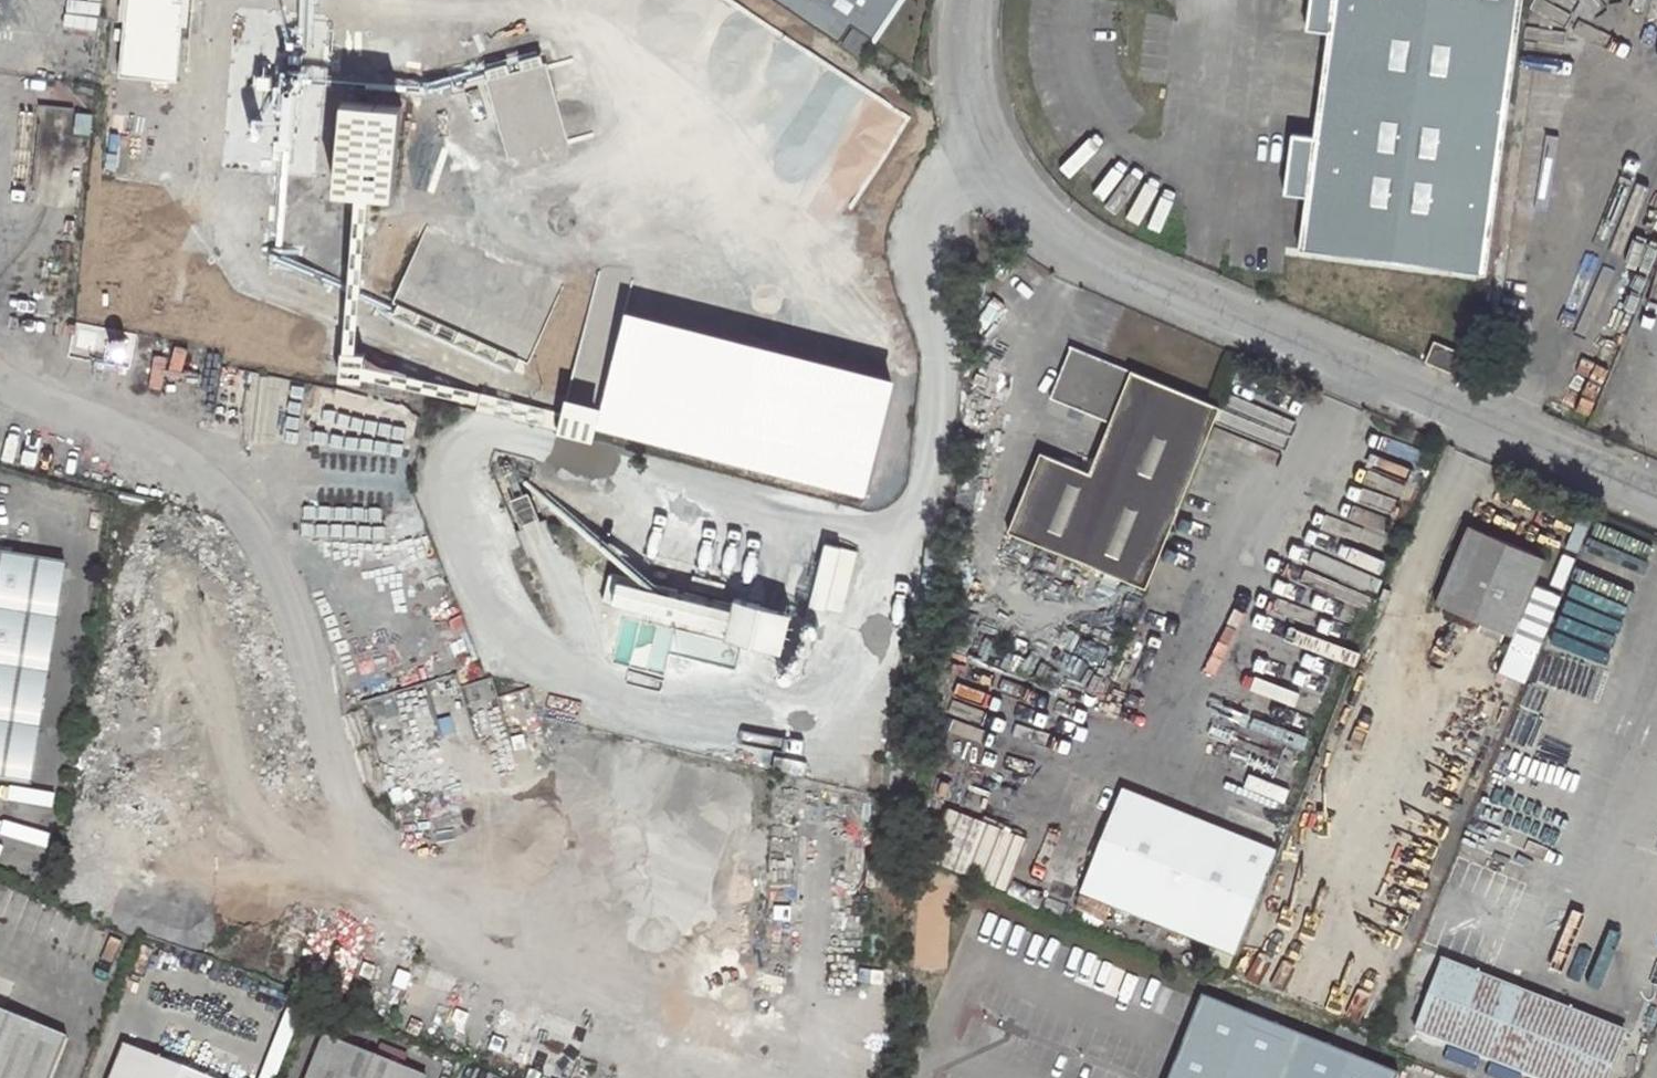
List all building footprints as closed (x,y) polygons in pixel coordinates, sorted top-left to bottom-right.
[(120,73),(170,78),(178,79),(185,0),(127,0),(120,73)] [(310,99),(315,36),(346,38),(349,0),(216,0),(209,92),(310,99)] [(848,40),(860,23),(888,41),(915,0),(788,0),(848,40)] [(1520,0),(1306,0),(1302,29),(1325,32),(1311,133),(1288,130),(1281,193),(1304,196),(1297,248),(1483,274),(1520,0)] [(340,96),(329,190),(391,196),(400,103),(340,96)] [(377,326),(521,393),(528,378),(385,310),(377,326)] [(1423,363),(1453,375),(1463,353),(1431,339),(1423,363)] [(1150,591),(1223,409),(1082,351),(1076,363),(1068,359),(1052,399),(1114,425),(1094,474),(1044,452),(1012,534),(1150,591)] [(1435,604),(1511,637),(1498,671),(1527,683),(1562,597),(1532,586),(1542,561),(1467,529),(1435,604)] [(32,785),(65,565),(0,555),(0,780),(32,785)] [(805,615),(743,603),(742,607),(610,580),(604,610),(798,650),(805,615)] [(1149,925),(1206,948),(1248,846),(1122,795),(1080,896),(1109,908),(1149,925)] [(1102,924),(1143,941),(1149,925),(1109,908),(1102,924)] [(1531,1077),(1607,1077),(1625,1034),(1441,961),(1413,1031),(1531,1077)] [(71,1035),(0,1012),(0,1077),(57,1077),(71,1035)] [(307,1077),(421,1077),(323,1038),(307,1077)] [(123,1048),(111,1077),(199,1077),(123,1048)]
